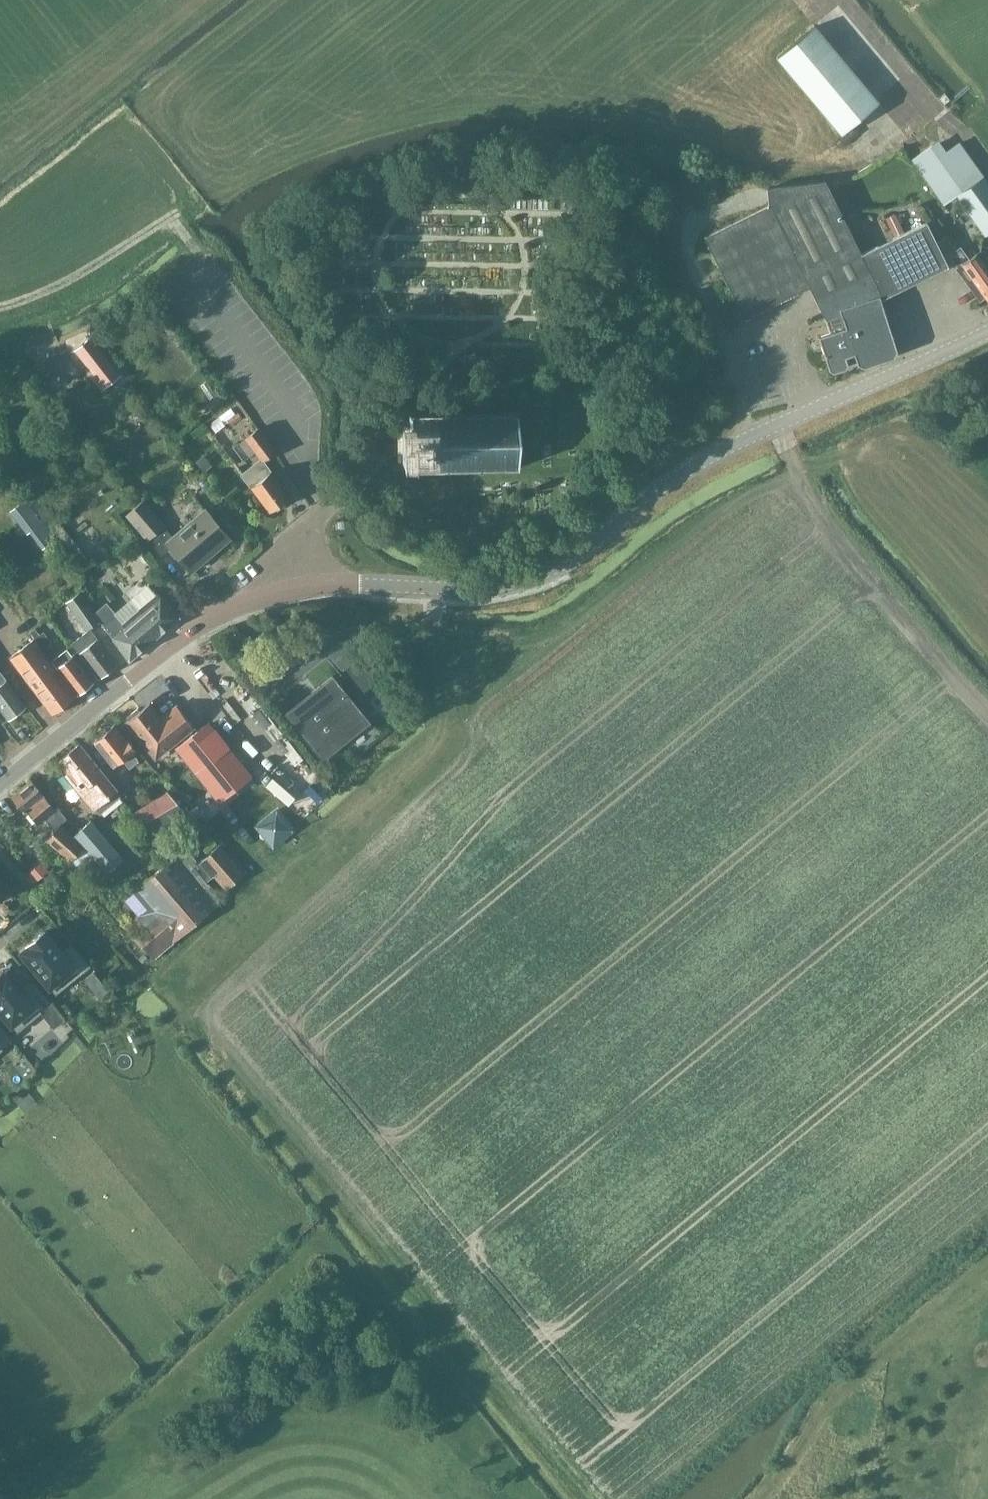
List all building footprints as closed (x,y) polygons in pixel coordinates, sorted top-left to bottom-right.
[(814,27),(777,56),(840,132),(877,101),(814,27)] [(932,144),(912,158),(944,203),(957,194),(985,234),(987,231),(987,183),(958,142),(939,155),(932,144)] [(862,254),(848,225),(824,180),(767,187),(769,205),(705,237),(745,318),(810,286),(826,320),(827,320),(831,332),(820,336),(830,369),(836,372),(845,368),(849,362),(846,357),(854,353),(858,363),(864,367),(894,357),(897,350),(880,297),(882,296),(883,298),(948,265),(936,241),(927,222),(905,233),(895,213),(886,218),(895,238),(862,254)] [(955,250),(948,235),(936,241),(948,265),(954,262),(957,266),(956,267),(979,300),(984,297),(987,300),(987,270),(976,253),(969,258),(960,246),(955,250)] [(91,337),(82,344),(93,358),(85,364),(104,388),(121,375),(91,337)] [(40,360),(31,367),(41,379),(50,372),(40,360)] [(411,468),(519,468),(519,414),(410,415),(411,468)] [(218,416),(209,424),(216,432),(225,424),(218,416)] [(291,496),(265,460),(278,450),(261,426),(247,437),(263,459),(243,473),(270,511),(291,496)] [(195,462),(203,472),(212,465),(204,455),(195,462)] [(27,500),(12,511),(28,533),(43,522),(27,500)] [(144,501),(129,514),(149,538),(150,539),(159,532),(171,547),(191,571),(231,538),(206,507),(172,535),(144,501)] [(13,523),(2,530),(9,540),(20,533),(13,523)] [(25,537),(13,544),(19,555),(32,548),(25,537)] [(155,571),(145,579),(154,589),(163,580),(155,571)] [(162,596),(161,597),(158,593),(156,594),(148,585),(116,611),(113,606),(106,610),(102,603),(92,610),(98,619),(112,639),(114,637),(129,659),(179,616),(162,596)] [(98,619),(92,610),(79,591),(66,600),(75,613),(79,610),(89,625),(98,619)] [(34,639),(43,650),(53,643),(44,631),(40,635),(35,628),(29,632),(34,639)] [(99,677),(117,663),(91,629),(73,643),(99,677)] [(77,695),(43,650),(34,639),(10,656),(53,713),(77,695)] [(74,654),(72,655),(67,648),(52,659),(58,666),(78,693),(93,682),(79,663),(80,662),(74,654)] [(342,669),(363,694),(385,675),(365,650),(342,669)] [(25,706),(0,671),(0,707),(8,718),(25,706)] [(325,760),(372,722),(334,675),(287,713),(325,760)] [(164,750),(174,742),(195,726),(177,704),(160,717),(150,704),(128,720),(148,745),(156,739),(164,750)] [(130,767),(140,759),(133,750),(136,747),(127,736),(125,738),(115,725),(95,740),(114,765),(123,758),(130,767)] [(221,799),(248,778),(205,725),(179,746),(221,799)] [(114,785),(81,743),(60,759),(70,772),(64,776),(94,811),(97,808),(100,812),(120,796),(116,792),(119,790),(114,785)] [(62,851),(75,836),(61,823),(68,817),(58,806),(55,808),(32,780),(11,797),(25,813),(28,810),(39,822),(45,817),(55,828),(47,837),(62,851)] [(199,806),(195,808),(174,784),(166,790),(167,792),(134,812),(152,833),(153,832),(158,840),(203,813),(199,806)] [(295,830),(277,808),(255,826),(273,848),(295,830)] [(86,846),(94,855),(108,871),(124,858),(92,819),(75,833),(86,846)] [(218,902),(202,884),(213,874),(226,890),(244,875),(218,844),(189,869),(176,853),(133,890),(135,891),(126,899),(140,914),(126,926),(153,957),(218,902)] [(61,953),(43,931),(28,944),(30,945),(22,952),(56,993),(90,966),(72,944),(61,953)] [(18,1031),(41,1012),(39,1010),(50,1001),(35,984),(25,992),(7,971),(3,974),(1,972),(0,973),(0,1010),(18,1031)] [(0,1047),(11,1039),(0,1025),(0,1051),(2,1049),(0,1047)]
